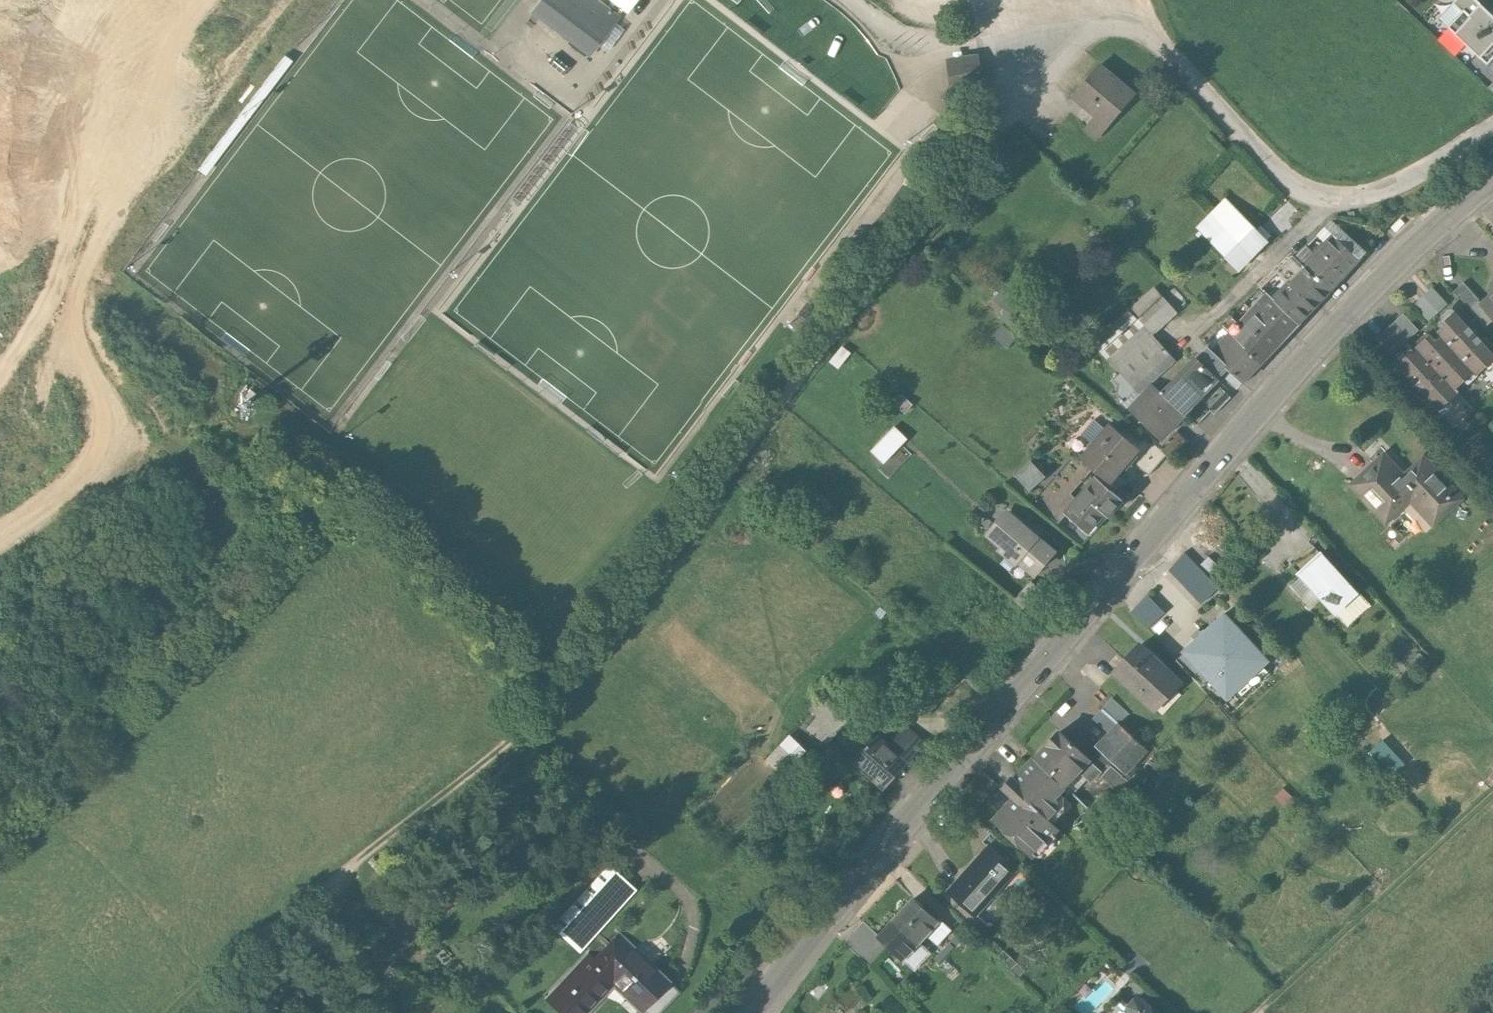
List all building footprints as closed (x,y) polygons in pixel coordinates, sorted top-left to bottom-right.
[(594,0),(541,0),(531,13),(590,60),(620,19),(594,0)] [(1477,0),(1456,0),(1453,3),(1462,12),(1448,27),(1488,65),(1492,59),(1492,15),(1477,0)] [(982,69),(979,50),(978,51),(946,55),(950,74),(981,69),(982,69)] [(1138,98),(1101,67),(1071,101),(1093,121),(1084,131),(1099,144),(1138,98)] [(1197,230),(1241,272),(1269,243),(1225,201),(1197,230)] [(1333,236),(1300,270),(1328,297),(1360,263),(1333,236)] [(1294,264),(1265,294),(1297,327),(1328,297),(1300,270),(1294,264)] [(1159,336),(1183,312),(1154,283),(1094,342),(1121,369),(1114,376),(1121,383),(1119,392),(1133,406),(1158,380),(1181,359),(1159,336)] [(1484,301),(1467,283),(1456,293),(1485,325),(1492,317),(1481,304),(1484,301)] [(1433,288),(1417,303),(1431,318),(1447,303),(1433,288)] [(1481,304),(1492,317),(1492,293),(1484,301),(1481,304)] [(1265,294),(1226,333),(1259,365),(1297,327),(1265,294)] [(1478,334),(1456,310),(1443,321),(1446,324),(1439,331),(1443,335),(1458,352),(1478,334)] [(1404,314),(1379,337),(1394,353),(1419,330),(1404,314)] [(1004,327),(995,338),(1010,350),(1019,339),(1004,327)] [(1226,333),(1223,330),(1166,388),(1189,410),(1214,384),(1224,374),(1237,387),(1259,365),(1226,333)] [(1478,334),(1458,352),(1476,372),(1486,362),(1490,363),(1492,361),(1492,348),(1478,334)] [(1458,352),(1443,335),(1436,340),(1431,335),(1417,347),(1420,350),(1437,368),(1456,390),(1476,372),(1458,352)] [(1437,368),(1420,350),(1412,357),(1410,354),(1402,361),(1399,364),(1419,385),(1437,368)] [(1437,368),(1419,385),(1438,406),(1456,390),(1437,368)] [(1189,410),(1166,388),(1158,380),(1133,406),(1164,436),(1189,410)] [(1229,398),(1214,384),(1189,410),(1199,422),(1211,409),(1214,413),(1229,398)] [(871,448),(884,460),(908,434),(894,422),(871,448)] [(1085,456),(1113,480),(1132,458),(1140,449),(1112,425),(1085,456)] [(1188,440),(1175,429),(1160,446),(1173,458),(1188,440)] [(1145,443),(1140,449),(1132,458),(1149,473),(1162,457),(1145,443)] [(1404,478),(1385,456),(1353,485),(1367,500),(1371,496),(1391,517),(1403,506),(1402,505),(1410,498),(1423,512),(1432,504),(1443,515),(1456,502),(1433,477),(1437,473),(1424,459),(1404,478)] [(1021,474),(1037,488),(1051,471),(1035,458),(1021,474)] [(1065,509),(1091,532),(1122,497),(1096,474),(1065,509)] [(1034,577),(1058,546),(1010,507),(986,537),(1034,577)] [(1191,554),(1178,567),(1206,597),(1220,584),(1191,554)] [(1356,592),(1322,555),(1301,574),(1335,612),(1356,592)] [(1035,614),(1051,594),(1042,587),(1033,579),(1017,599),(1035,614)] [(1149,597),(1137,609),(1156,628),(1168,616),(1149,597)] [(1271,661),(1227,614),(1186,653),(1183,656),(1227,703),(1271,661)] [(1185,679),(1144,641),(1122,665),(1116,672),(1157,710),(1185,679)] [(808,728),(828,744),(853,713),(826,692),(810,711),(817,717),(808,728)] [(1122,722),(1129,714),(1111,697),(1092,718),(1107,731),(1118,719),(1122,722)] [(1122,722),(1118,719),(1107,731),(1095,743),(1100,747),(1115,763),(1127,773),(1149,749),(1122,722)] [(1092,756),(1060,726),(1034,754),(1066,783),(1079,770),(1092,756)] [(1374,732),(1363,740),(1384,766),(1395,758),(1374,732)] [(847,761),(882,790),(905,763),(870,734),(847,761)] [(796,760),(780,745),(768,758),(784,773),(796,760)] [(1095,753),(1092,756),(1104,768),(1107,771),(1115,763),(1100,747),(1095,753)] [(1066,783),(1034,754),(1003,786),(1013,795),(993,816),(1032,854),(1052,833),(1053,825),(1048,821),(1058,809),(1058,802),(1054,797),(1066,783)] [(1173,772),(1153,755),(1142,768),(1161,785),(1173,772)] [(1092,756),(1079,770),(1092,781),(1104,768),(1092,756)] [(1120,790),(1132,778),(1127,773),(1120,767),(1115,763),(1107,771),(1104,775),(1120,790)] [(1287,806),(1279,795),(1274,799),(1283,810),(1287,806)] [(988,844),(950,889),(972,908),(992,885),(995,887),(1013,866),(988,844)] [(559,931),(580,951),(635,893),(615,873),(559,931)] [(938,921),(914,899),(878,937),(887,945),(903,960),(926,935),(936,945),(950,930),(939,920),(938,921)] [(878,937),(863,923),(844,942),(869,965),(887,945),(878,937)] [(618,933),(593,959),(588,954),(546,998),(561,1012),(584,1012),(601,995),(589,983),(600,972),(639,1010),(667,980),(618,933)] [(639,1010),(642,1012),(654,1012),(677,989),(667,980),(639,1010)] [(1144,999),(1136,999),(1129,1006),(1130,1012),(1158,1012),(1144,999)]
